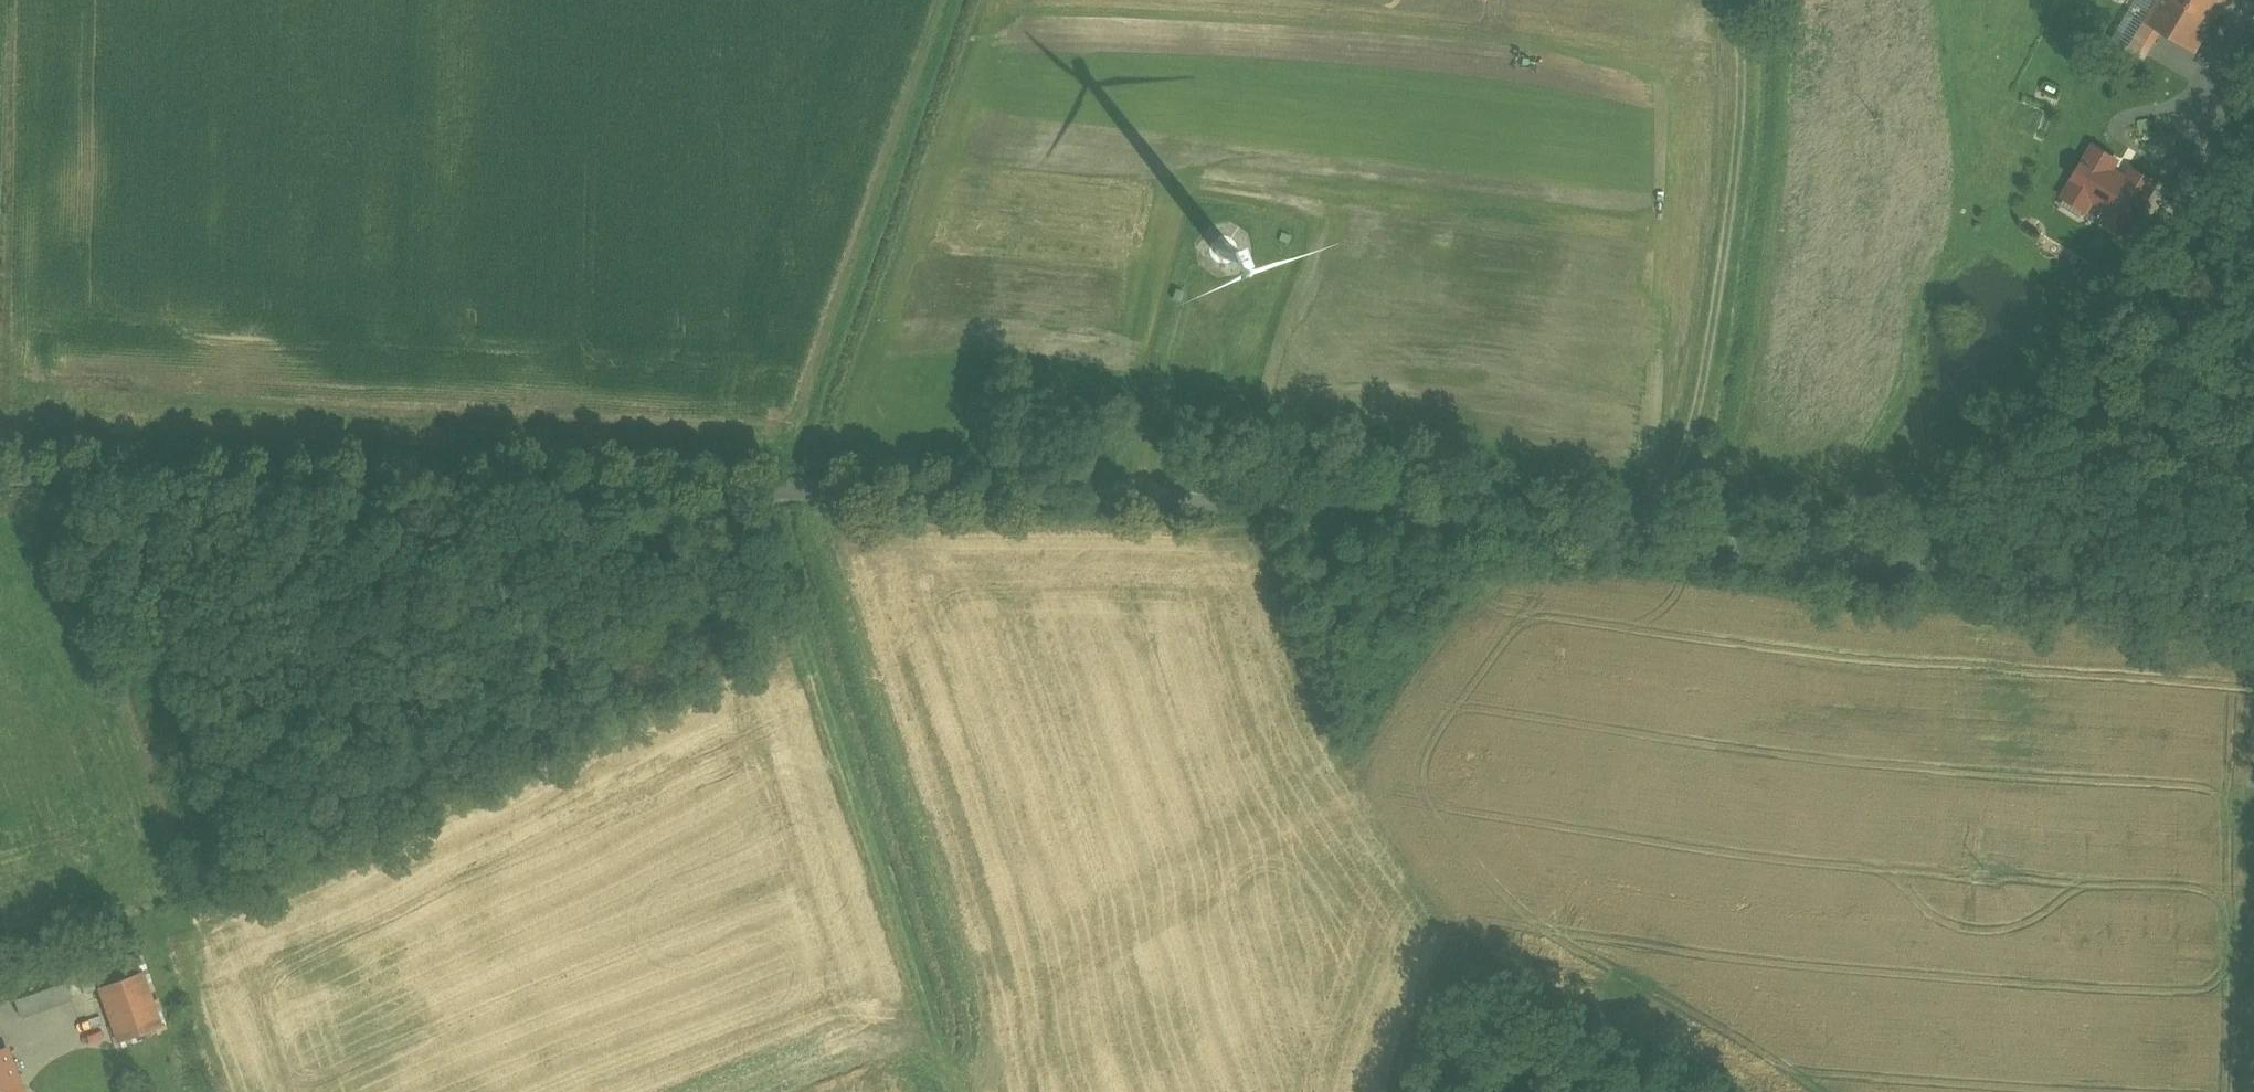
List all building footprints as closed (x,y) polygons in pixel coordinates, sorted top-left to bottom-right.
[(2145,22),(2196,53),(2228,0),(2158,0),(2145,22)] [(2127,180),(2110,170),(2117,160),(2094,146),(2070,188),(2108,211),(2104,217),(2121,227),(2130,212),(2135,216),(2155,183),(2133,169),(2127,180)] [(56,963),(6,981),(18,1014),(68,996),(56,963)] [(141,969),(99,983),(118,1038),(160,1023),(141,969)] [(0,1052),(0,1091),(20,1091),(5,1050),(0,1052)]
